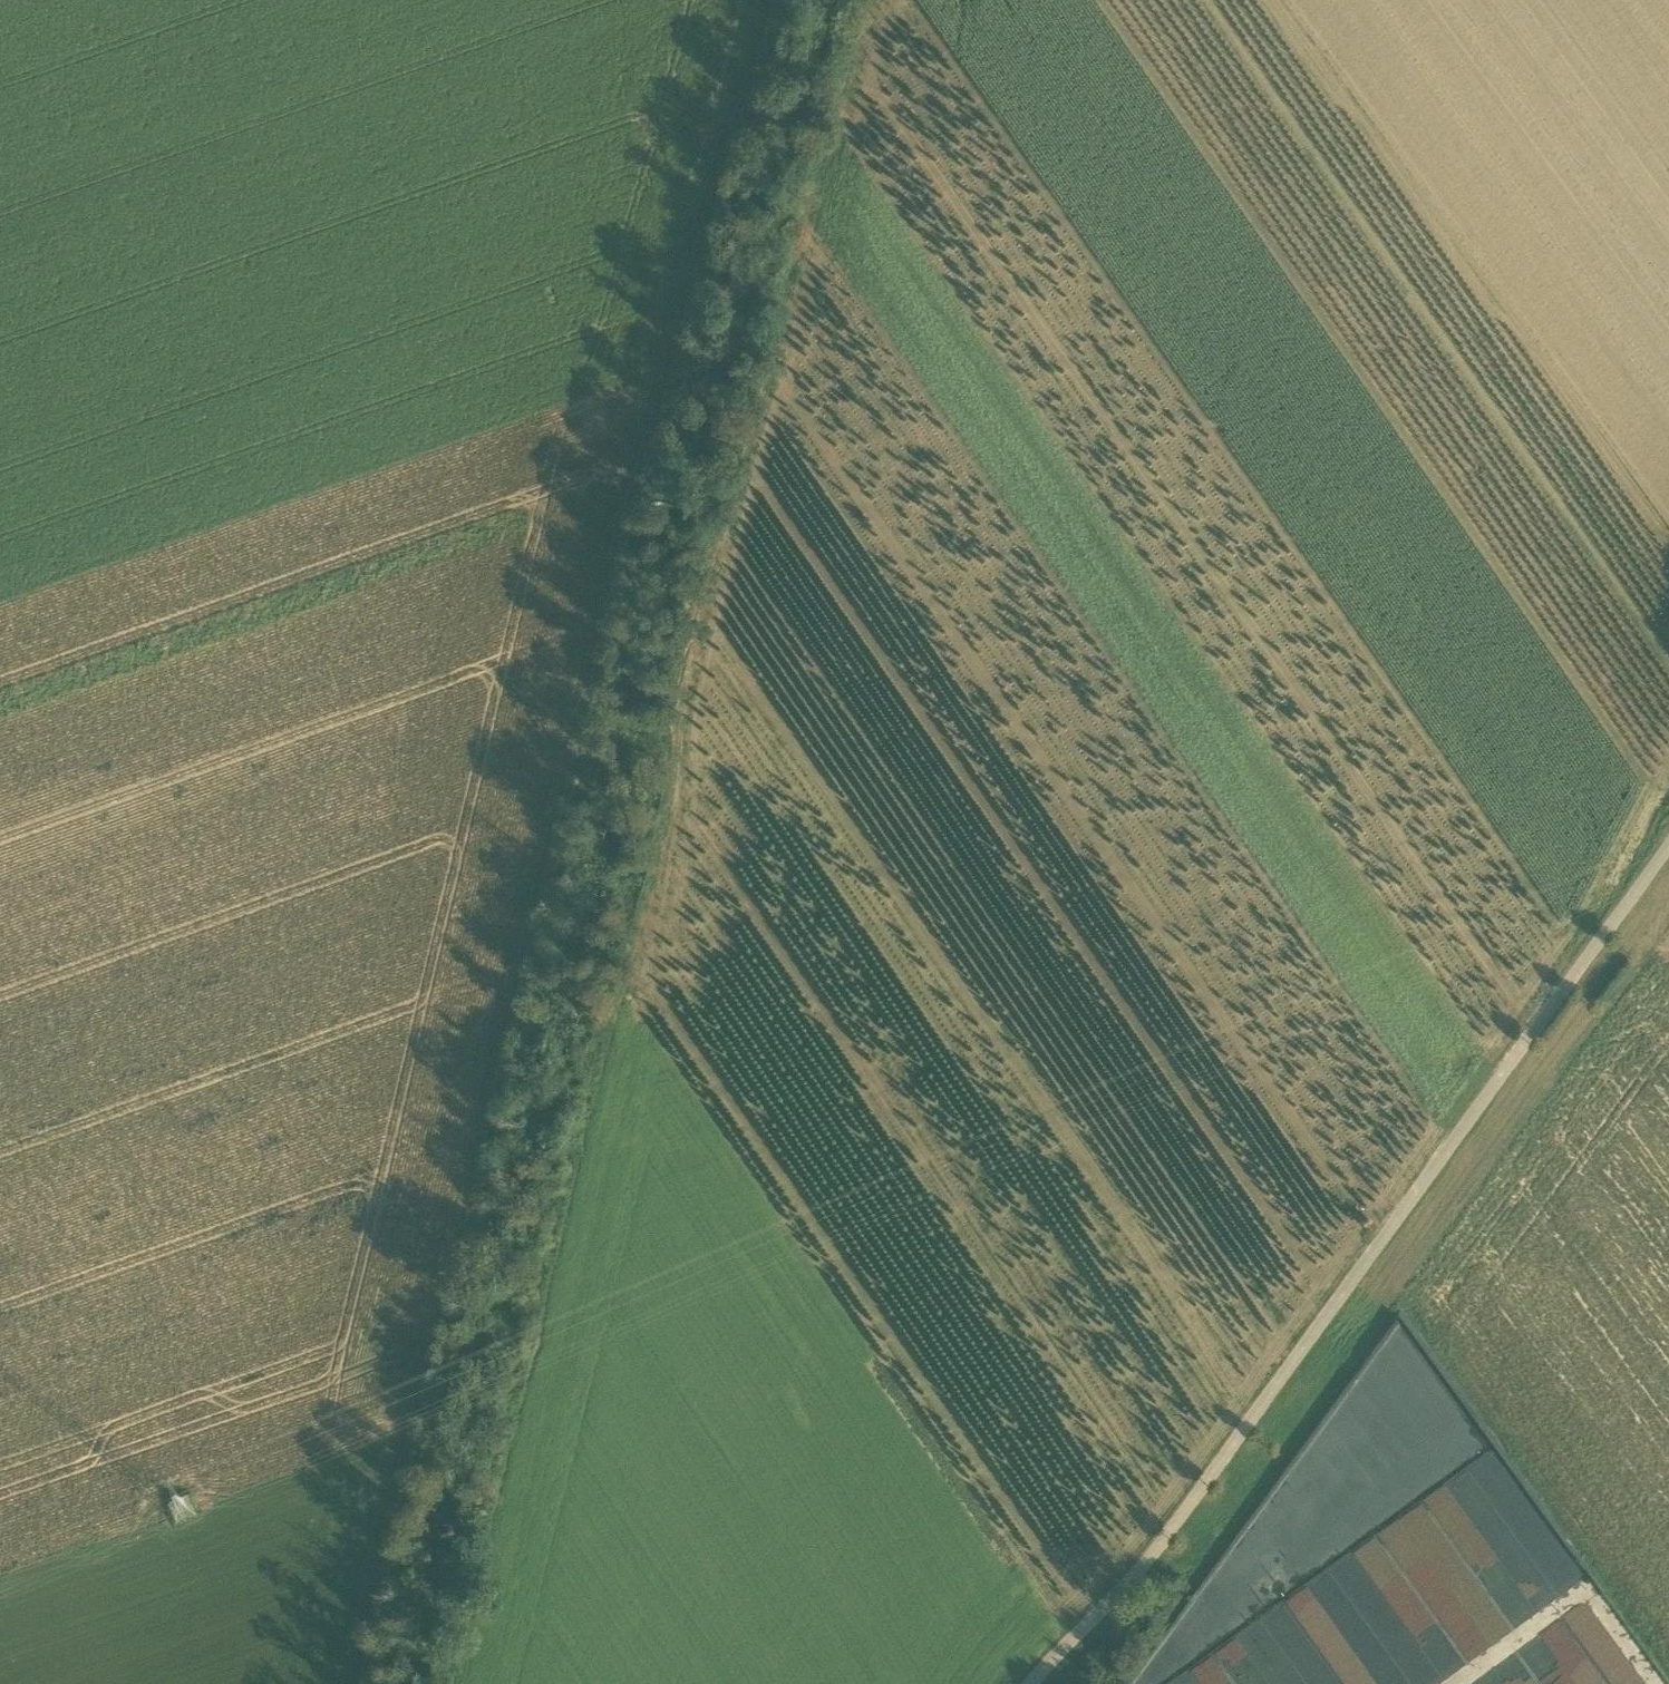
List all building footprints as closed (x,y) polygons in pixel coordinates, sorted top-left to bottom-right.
[(1460,1462),(1486,1444),(1403,1326),(1373,1347),(1373,1370),(1375,1372),(1377,1371),(1377,1381),(1368,1381),(1326,1410),(1327,1541),(1342,1541),(1348,1537),(1351,1537),(1420,1490),(1420,1477),(1413,1467),(1425,1467),(1429,1464),(1422,1454),(1422,1440),(1437,1440),(1437,1462),(1460,1462)] [(1312,1640),(1326,1640),(1327,1591),(1289,1590),(1288,1617),(1312,1618),(1312,1640)]
